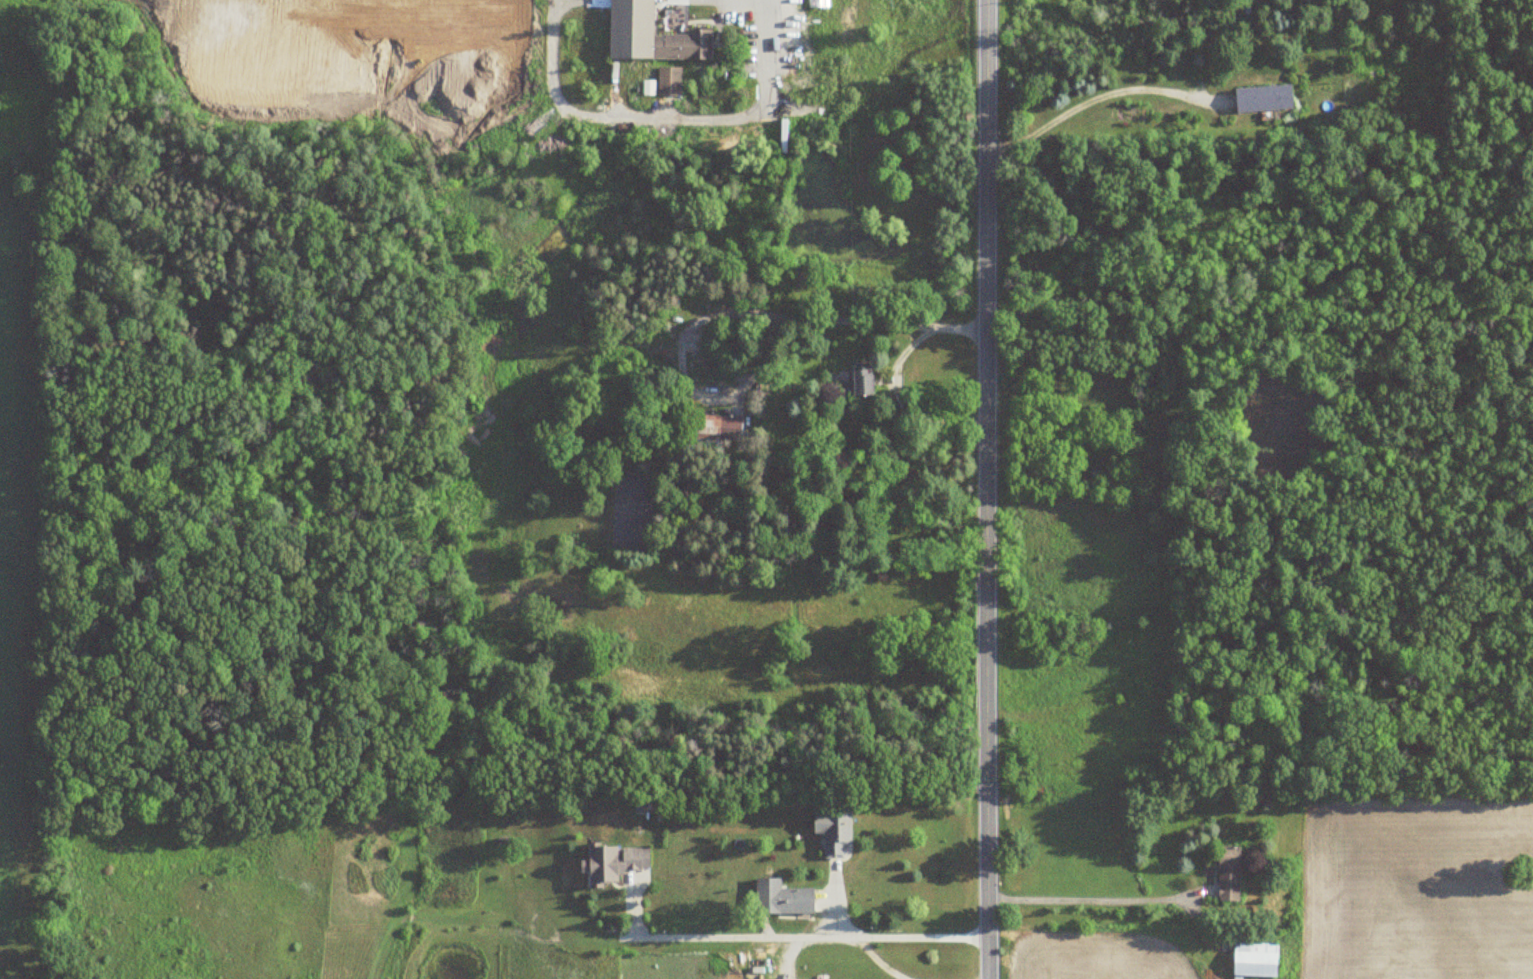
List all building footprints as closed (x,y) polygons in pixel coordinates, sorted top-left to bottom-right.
[(711,59),(711,29),(687,29),(687,33),(652,33),(653,0),(609,0),(609,57),(711,59)] [(679,94),(679,77),(672,77),(672,83),(660,83),(660,94),(679,94)] [(1234,88),(1236,112),(1293,109),(1291,84),(1234,88)] [(872,397),(872,367),(852,367),(852,383),(843,383),(843,397),(872,397)] [(738,437),(739,417),(688,415),(687,435),(738,437)] [(821,807),(821,815),(813,814),(813,834),(824,834),(824,860),(849,860),(849,808),(821,807)] [(648,847),(587,847),(587,862),(581,862),(581,872),(588,872),(588,886),(618,886),(617,871),(649,871),(648,847)] [(1217,902),(1239,902),(1239,847),(1217,847),(1217,902)] [(780,889),(780,879),(755,879),(755,914),(813,914),(813,889),(780,889)] [(1276,977),(1277,944),(1234,943),(1233,976),(1276,977)]
